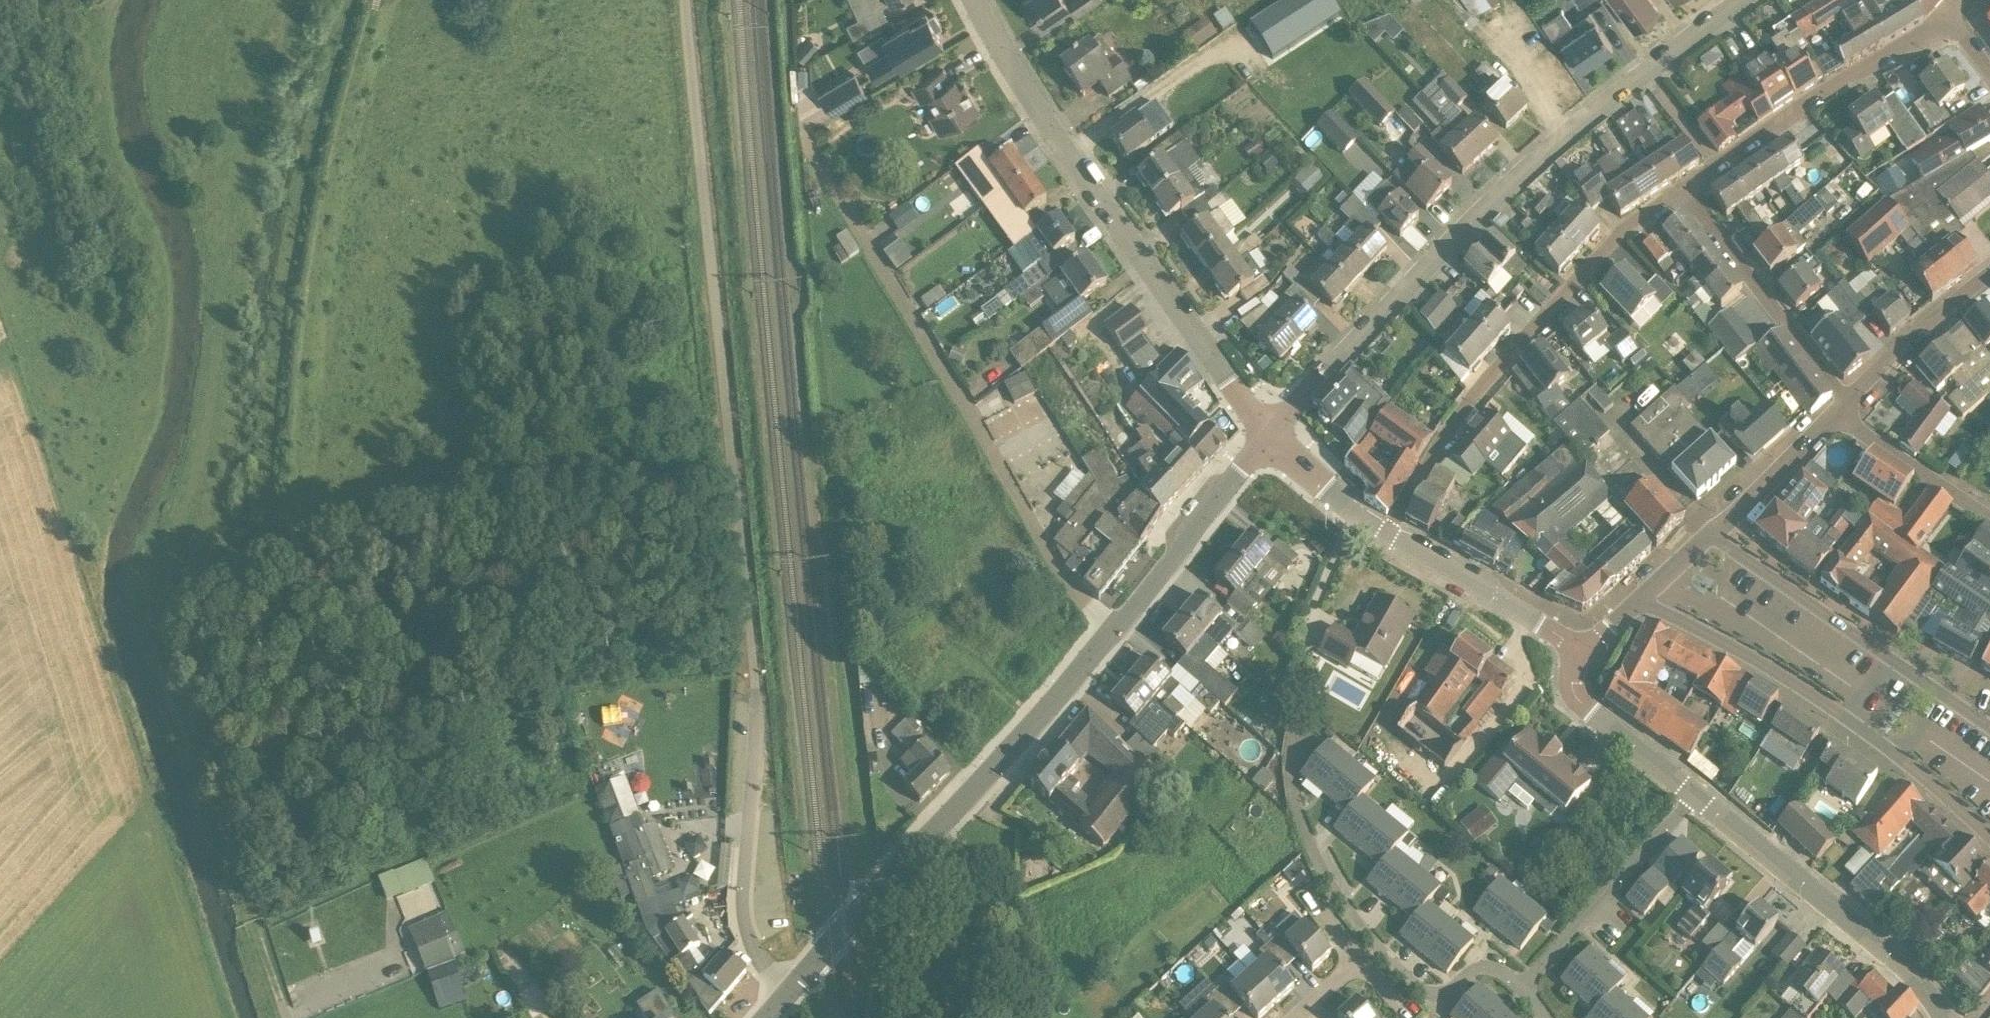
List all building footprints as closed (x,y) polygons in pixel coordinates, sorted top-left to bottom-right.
[(846,25),(853,39),(889,21),(882,8),(899,0),(868,0),(873,11),(846,25)] [(1077,17),(1101,0),(1022,0),(1041,27),(1069,8),(1077,17)] [(1272,59),(1340,16),(1330,0),(1291,0),(1251,25),(1272,59)] [(1469,12),(1489,0),(1462,0),(1469,12)] [(1596,0),(1559,0),(1566,10),(1579,1),(1585,8),(1596,0)] [(1634,30),(1659,11),(1651,0),(1611,0),(1634,30)] [(1814,38),(1841,21),(1853,41),(1873,29),(1856,0),(1828,0),(1801,16),(1814,38)] [(1873,29),(1884,46),(1925,22),(1924,22),(1945,0),(1856,0),(1873,29)] [(1225,10),(1214,18),(1224,32),(1235,24),(1225,10)] [(1555,35),(1579,70),(1613,46),(1589,12),(1555,35)] [(926,13),(885,38),(892,50),(868,64),(877,80),(901,66),(902,66),(943,42),(936,30),(941,27),(934,14),(928,17),(926,13)] [(1801,16),(1790,23),(1803,45),(1814,38),(1801,16)] [(1794,100),(1818,84),(1824,80),(1815,64),(1808,68),(1799,52),(1805,48),(1803,45),(1790,23),(1788,20),(1772,30),(1777,39),(1770,44),(1780,60),(1771,66),(1794,100)] [(1216,36),(1206,22),(1187,35),(1197,49),(1216,36)] [(1375,24),(1360,30),(1375,45),(1386,34),(1375,24)] [(1884,46),(1873,29),(1853,41),(1833,53),(1843,70),(1884,46)] [(1111,99),(1132,83),(1100,39),(1076,57),(1075,56),(1071,58),(1072,59),(1060,68),(1081,96),(1099,83),(1111,99)] [(814,51),(806,44),(797,55),(804,62),(814,51)] [(1794,100),(1771,66),(1767,59),(1758,66),(1752,58),(1738,67),(1772,115),(1794,100)] [(1486,66),(1476,76),(1493,95),(1483,104),(1506,130),(1527,111),(1486,66)] [(1757,124),(1758,126),(1772,115),(1738,67),(1719,80),(1723,86),(1722,88),(1723,91),(1731,102),(1699,126),(1719,153),(1757,124)] [(1928,99),(1917,107),(1937,135),(1948,128),(1961,121),(1947,104),(1964,92),(1946,67),(1919,86),(1928,99)] [(937,112),(929,117),(939,134),(979,110),(964,84),(959,87),(955,79),(951,82),(943,70),(912,88),(921,103),(929,98),(937,112)] [(1440,94),(1428,105),(1447,124),(1481,159),(1497,144),(1474,119),(1467,126),(1454,112),(1467,101),(1450,82),(1438,92),(1440,94)] [(1380,130),(1394,116),(1364,85),(1350,98),(1380,130)] [(843,88),(815,104),(825,120),(852,104),(843,88)] [(1439,132),(1432,138),(1429,140),(1462,176),(1481,159),(1447,124),(1428,105),(1421,96),(1413,104),(1439,132)] [(1875,151),(1870,144),(1888,130),(1907,154),(1927,141),(1893,96),(1878,107),(1874,101),(1849,119),(1855,128),(1843,137),(1861,161),(1875,151)] [(1414,135),(1423,127),(1423,126),(1406,108),(1396,117),(1414,135)] [(1961,121),(1948,128),(1954,138),(1912,162),(1922,181),(1923,183),(1970,156),(1989,145),(1989,144),(1989,130),(1979,110),(1961,121)] [(1344,155),(1358,140),(1332,113),(1317,127),(1344,155)] [(1644,169),(1660,192),(1679,179),(1663,156),(1654,142),(1648,132),(1635,113),(1616,126),(1630,147),(1640,140),(1654,162),(1644,169)] [(1127,162),(1155,143),(1136,116),(1121,127),(1123,131),(1111,139),(1127,162)] [(1655,128),(1648,132),(1654,142),(1661,138),(1655,128)] [(1189,175),(1196,169),(1201,166),(1185,144),(1179,135),(1143,160),(1150,170),(1139,178),(1154,200),(1189,175)] [(1598,143),(1609,158),(1640,205),(1660,192),(1644,169),(1635,175),(1626,162),(1623,164),(1617,154),(1620,151),(1609,135),(1598,143)] [(1769,155),(1785,178),(1795,171),(1804,165),(1788,142),(1769,155)] [(1252,163),(1264,155),(1256,143),(1244,151),(1252,163)] [(1683,143),(1675,148),(1663,156),(1679,179),(1699,166),(1683,143)] [(1989,145),(1970,156),(1976,165),(1979,168),(1989,159),(1989,146),(1989,145)] [(982,150),(956,169),(985,209),(1028,178),(1010,153),(993,166),(982,150)] [(1268,174),(1279,165),(1268,153),(1258,162),(1268,174)] [(1296,171),(1305,164),(1297,154),(1287,161),(1296,171)] [(1451,187),(1418,154),(1392,178),(1426,212),(1451,187)] [(1769,155),(1750,168),(1766,191),(1774,186),(1781,196),(1784,193),(1799,214),(1805,208),(1785,178),(1769,155)] [(1885,202),(1908,232),(1911,232),(1953,286),(1975,268),(1947,233),(1989,199),(1989,182),(1986,177),(1979,168),(1976,165),(1970,156),(1923,183),(1922,181),(1885,202)] [(1576,179),(1571,182),(1592,212),(1608,200),(1621,218),(1640,205),(1609,158),(1597,166),(1613,189),(1608,193),(1591,168),(1576,179)] [(1569,184),(1571,182),(1576,179),(1562,160),(1555,165),(1569,184)] [(1310,197),(1329,181),(1311,163),(1294,179),(1310,197)] [(1731,181),(1747,204),(1766,191),(1750,168),(1731,181)] [(1205,188),(1205,182),(1196,169),(1189,175),(1154,200),(1169,220),(1180,212),(1187,222),(1221,198),(1213,188),(1204,196),(1201,191),(1205,188)] [(1015,250),(1025,243),(1041,231),(1030,215),(1046,203),(1028,178),(985,209),(1008,240),(1015,250)] [(1737,211),(1749,229),(1759,243),(1768,236),(1766,233),(1760,224),(1753,214),(1747,204),(1731,181),(1711,195),(1727,218),(1737,211)] [(1798,182),(1791,187),(1805,208),(1812,202),(1806,192),(1805,193),(1798,182)] [(1824,192),(1838,207),(1847,198),(1833,183),(1824,192)] [(1366,205),(1400,238),(1419,219),(1408,209),(1410,207),(1386,184),(1366,205)] [(1825,214),(1824,215),(1827,217),(1838,207),(1824,192),(1813,201),(1825,214)] [(1335,203),(1342,210),(1350,202),(1343,195),(1335,203)] [(1193,231),(1183,238),(1198,260),(1224,241),(1235,234),(1219,212),(1227,206),(1221,198),(1187,222),(1193,231)] [(1541,206),(1547,210),(1554,203),(1548,198),(1541,206)] [(1813,201),(1812,202),(1805,208),(1799,214),(1779,232),(1780,233),(1752,255),(1769,277),(1806,248),(1799,239),(1825,214),(1813,201)] [(1553,217),(1562,225),(1586,246),(1590,242),(1592,244),(1599,236),(1597,234),(1599,231),(1567,202),(1553,217)] [(1885,202),(1843,238),(1867,268),(1900,239),(1921,267),(1910,276),(1932,303),(1953,286),(1911,232),(1908,232),(1885,202)] [(1345,234),(1353,242),(1346,249),(1369,271),(1387,253),(1377,244),(1378,243),(1371,237),(1379,229),(1353,203),(1340,216),(1351,227),(1345,234)] [(895,204),(889,208),(893,214),(899,210),(895,204)] [(908,205),(890,219),(900,233),(918,219),(908,205)] [(1547,210),(1541,206),(1534,214),(1539,218),(1547,210)] [(1760,209),(1753,214),(1760,224),(1767,219),(1760,209)] [(1492,225),(1501,232),(1510,222),(1502,215),(1492,225)] [(1661,234),(1676,254),(1699,236),(1683,217),(1661,234)] [(1041,231),(1025,243),(1042,266),(1052,257),(1053,258),(1075,242),(1058,219),(1041,231)] [(1767,219),(1760,224),(1766,233),(1774,227),(1768,219),(1767,219)] [(1533,225),(1528,221),(1521,229),(1526,233),(1533,225)] [(1562,225),(1549,240),(1572,261),(1586,246),(1562,225)] [(1329,247),(1336,239),(1335,238),(1325,229),(1318,237),(1329,247)] [(847,233),(836,239),(849,260),(859,253),(847,233)] [(1232,253),(1224,241),(1198,260),(1213,281),(1247,257),(1263,246),(1254,235),(1232,253)] [(1690,271),(1712,254),(1699,236),(1676,254),(1690,271)] [(1482,248),(1478,253),(1502,273),(1515,258),(1491,238),(1489,241),(1486,238),(1479,246),(1482,248)] [(1572,261),(1549,240),(1535,255),(1559,276),(1562,272),(1564,275),(1571,267),(1569,265),(1572,261)] [(1642,249),(1658,267),(1668,259),(1652,240),(1642,249)] [(895,269),(908,258),(895,242),(882,253),(895,269)] [(1369,271),(1346,249),(1328,268),(1351,290),(1369,271)] [(1464,268),(1489,289),(1502,273),(1478,253),(1474,257),(1471,254),(1465,262),(1467,265),(1464,268)] [(1690,290),(1695,297),(1727,272),(1712,254),(1690,271),(1697,279),(1687,286),(1690,290)] [(1240,295),(1247,304),(1269,287),(1247,257),(1213,281),(1229,303),(1240,295)] [(1062,341),(1070,334),(1092,318),(1082,304),(1106,287),(1094,270),(1096,269),(1090,261),(1089,263),(1086,259),(1060,278),(1061,279),(1053,285),(1049,280),(1048,281),(1030,294),(1023,298),(1030,308),(1044,298),(1040,294),(1043,292),(1061,317),(1010,355),(1022,371),(1062,341)] [(1674,266),(1668,259),(1658,267),(1664,274),(1674,266)] [(1282,277),(1294,288),(1314,307),(1322,299),(1333,309),(1351,290),(1328,268),(1320,261),(1302,281),(1290,269),(1282,277)] [(1815,261),(1778,289),(1795,311),(1823,289),(1814,277),(1823,270),(1815,261)] [(1014,305),(1023,298),(1030,294),(1048,281),(1038,267),(1005,292),(1014,305)] [(1645,290),(1624,268),(1600,292),(1630,324),(1654,301),(1661,309),(1673,298),(1656,280),(1645,290)] [(1727,272),(1695,297),(1704,308),(1713,300),(1720,308),(1742,290),(1727,272)] [(1846,283),(1838,289),(1864,322),(1872,316),(1889,337),(1909,321),(1877,281),(1857,296),(1846,283)] [(928,311),(947,297),(940,288),(921,301),(928,311)] [(1294,288),(1268,315),(1278,326),(1299,345),(1317,326),(1306,316),(1314,307),(1294,288)] [(1512,296),(1517,301),(1524,293),(1519,288),(1512,296)] [(1838,289),(1827,298),(1841,316),(1810,340),(1844,381),(1870,359),(1850,334),(1864,322),(1838,289)] [(1452,290),(1444,298),(1450,303),(1457,295),(1452,290)] [(1538,290),(1530,299),(1540,308),(1548,300),(1538,290)] [(1440,295),(1427,310),(1443,324),(1457,309),(1450,303),(1444,298),(1440,295)] [(1825,300),(1821,295),(1813,301),(1817,307),(1825,300)] [(989,323),(1004,311),(997,300),(981,312),(987,320),(989,323)] [(1268,315),(1264,309),(1257,300),(1238,315),(1244,323),(1248,320),(1264,336),(1258,342),(1270,354),(1269,354),(1270,355),(1271,354),(1281,364),(1299,345),(1278,326),(1268,315)] [(1987,346),(1989,343),(1989,313),(1985,307),(1965,324),(1967,327),(1984,348),(1987,346)] [(1510,329),(1487,308),(1472,324),(1496,345),(1501,340),(1503,343),(1510,335),(1508,333),(1510,329)] [(1729,309),(1705,328),(1713,338),(1722,331),(1733,323),(1737,319),(1729,309)] [(1443,324),(1427,310),(1420,317),(1434,334),(1443,324)] [(1131,311),(1105,330),(1113,341),(1139,322),(1131,311)] [(1563,330),(1584,356),(1585,355),(1594,367),(1612,353),(1623,366),(1639,353),(1621,332),(1610,341),(1587,311),(1563,330)] [(1722,331),(1713,338),(1722,348),(1746,330),(1737,319),(1733,323),(1722,331)] [(1113,341),(1122,353),(1143,338),(1148,334),(1139,322),(1113,341)] [(1472,324),(1459,339),(1483,360),(1496,345),(1472,324)] [(1989,396),(1989,355),(1984,348),(1967,327),(1918,370),(1938,393),(1951,382),(1959,392),(1948,402),(1963,420),(1989,396)] [(1746,330),(1722,348),(1731,359),(1755,342),(1746,330)] [(1766,368),(1771,363),(1811,416),(1832,399),(1782,333),(1759,348),(1762,351),(1756,355),(1766,368)] [(1070,334),(1062,341),(1068,350),(1076,343),(1070,334)] [(1122,353),(1129,364),(1151,348),(1143,338),(1122,353)] [(1482,366),(1480,364),(1483,360),(1459,339),(1446,354),(1470,375),(1473,371),(1476,374),(1482,366)] [(1158,359),(1151,348),(1129,364),(1137,375),(1158,359)] [(1521,364),(1523,366),(1513,374),(1553,426),(1572,409),(1557,389),(1568,381),(1541,348),(1521,364)] [(950,361),(963,366),(967,355),(954,349),(950,361)] [(1683,365),(1692,376),(1705,364),(1696,353),(1683,365)] [(1139,394),(1176,434),(1178,431),(1191,444),(1207,427),(1182,401),(1204,386),(1182,354),(1181,355),(1166,370),(1146,387),(1139,394)] [(1137,375),(1146,387),(1166,370),(1158,359),(1137,375)] [(1355,450),(1390,404),(1350,367),(1311,408),(1319,416),(1318,421),(1327,429),(1331,427),(1355,450)] [(1004,385),(1015,406),(1037,395),(1025,374),(1004,385)] [(1900,399),(1895,404),(1917,424),(1900,447),(1915,458),(1947,415),(1913,384),(1913,385),(1908,381),(1896,395),(1900,399)] [(1685,384),(1676,391),(1681,397),(1689,406),(1698,398),(1690,390),(1685,384)] [(1689,406),(1681,397),(1676,391),(1675,390),(1631,429),(1697,502),(1735,468),(1708,437),(1709,436),(1688,411),(1691,409),(1689,406)] [(1176,434),(1139,394),(1126,407),(1142,424),(1147,419),(1168,441),(1176,434)] [(1568,445),(1581,460),(1603,487),(1631,465),(1608,439),(1610,437),(1579,403),(1572,409),(1553,426),(1568,445)] [(1754,461),(1755,460),(1783,434),(1761,410),(1754,417),(1742,404),(1734,412),(1735,414),(1732,417),(1730,414),(1718,425),(1720,427),(1718,429),(1731,443),(1734,439),(1754,461)] [(1388,517),(1420,467),(1417,465),(1418,463),(1417,461),(1432,438),(1390,409),(1370,436),(1356,452),(1345,467),(1371,494),(1365,502),(1388,517)] [(1460,443),(1461,443),(1485,464),(1510,436),(1486,414),(1460,443)] [(1226,447),(1207,427),(1191,444),(1178,431),(1176,434),(1168,441),(1178,451),(1202,473),(1226,447)] [(1179,498),(1202,473),(1178,451),(1168,462),(1146,429),(1135,435),(1142,446),(1159,472),(1179,498)] [(1567,445),(1557,434),(1547,442),(1558,453),(1567,445)] [(1485,464),(1461,443),(1449,456),(1474,478),(1485,464)] [(1957,474),(1974,452),(1963,444),(1947,466),(1957,474)] [(1556,551),(1556,550),(1549,543),(1561,532),(1558,528),(1604,489),(1603,487),(1581,460),(1568,445),(1535,474),(1533,472),(1492,507),(1507,525),(1544,561),(1556,551)] [(1162,517),(1179,498),(1159,472),(1142,446),(1127,455),(1137,470),(1139,468),(1148,483),(1138,495),(1139,496),(1161,517),(1162,517)] [(1141,550),(1161,517),(1139,496),(1135,500),(1125,477),(1116,481),(1113,474),(1098,448),(1080,459),(1098,487),(1114,513),(1117,520),(1123,537),(1140,550),(1141,550)] [(1913,481),(1872,454),(1852,485),(1893,511),(1913,481)] [(1604,489),(1614,501),(1623,513),(1656,549),(1684,524),(1631,465),(1603,487),(1604,489)] [(1812,471),(1807,477),(1817,485),(1822,479),(1812,471)] [(1427,534),(1456,483),(1437,473),(1426,492),(1424,491),(1406,523),(1427,534)] [(1755,533),(1774,549),(1786,558),(1803,537),(1817,519),(1812,515),(1827,494),(1802,475),(1755,533)] [(1123,537),(1117,520),(1114,513),(1098,487),(1075,514),(1078,517),(1067,530),(1066,529),(1065,530),(1066,531),(1055,544),(1074,560),(1066,569),(1099,603),(1140,550),(1123,537)] [(1549,543),(1556,550),(1556,551),(1602,598),(1651,553),(1626,525),(1602,547),(1597,541),(1582,553),(1570,539),(1614,501),(1604,489),(1558,528),(1561,532),(1549,543)] [(1867,517),(1868,518),(1915,553),(1918,550),(1950,506),(1932,494),(1908,526),(1878,504),(1867,517)] [(1865,522),(1849,510),(1832,532),(1831,531),(1817,548),(1803,537),(1786,558),(1814,579),(1828,560),(1834,565),(1837,561),(1836,560),(1839,557),(1830,551),(1834,545),(1836,546),(1850,528),(1857,533),(1865,522)] [(1837,561),(1834,565),(1821,584),(1869,618),(1883,600),(1853,579),(1874,553),(1901,573),(1915,553),(1868,518),(1865,522),(1857,533),(1839,557),(1836,560),(1837,561)] [(1470,521),(1453,543),(1462,549),(1460,553),(1493,570),(1493,569),(1507,577),(1512,567),(1511,559),(1504,556),(1515,536),(1496,525),(1491,534),(1470,521)] [(1972,548),(1989,561),(1989,531),(1985,527),(1972,548)] [(1251,537),(1232,558),(1271,590),(1272,591),(1298,561),(1278,544),(1270,553),(1251,537)] [(1311,546),(1320,557),(1330,548),(1321,537),(1311,546)] [(1972,548),(1954,575),(1989,600),(1989,561),(1972,548)] [(1918,550),(1915,553),(1901,573),(1883,600),(1869,618),(1896,637),(1905,624),(1929,592),(1930,593),(1945,570),(1918,550)] [(1586,612),(1602,598),(1556,551),(1544,561),(1550,567),(1545,572),(1558,585),(1544,598),(1582,613),(1586,612)] [(1234,597),(1226,606),(1244,623),(1252,613),(1271,590),(1232,558),(1214,580),(1234,597)] [(1989,633),(1989,600),(1954,575),(1946,569),(1945,570),(1930,593),(1929,592),(1905,624),(1924,634),(1940,611),(1957,621),(1964,609),(1976,616),(1965,635),(1946,625),(1934,647),(1971,667),(1983,645),(1989,633)] [(1226,606),(1219,615),(1199,598),(1181,619),(1220,652),(1233,635),(1253,651),(1264,637),(1253,629),(1244,623),(1226,606)] [(1354,642),(1334,630),(1320,654),(1348,670),(1357,655),(1384,670),(1412,621),(1378,601),(1354,642)] [(1244,623),(1253,628),(1260,619),(1252,613),(1244,623)] [(1207,667),(1220,652),(1181,619),(1163,641),(1185,660),(1178,668),(1199,686),(1221,705),(1224,708),(1237,693),(1207,667)] [(1663,699),(1663,698),(1653,690),(1665,668),(1678,642),(1646,625),(1607,700),(1637,721),(1654,692),(1663,699)] [(1432,682),(1413,707),(1415,709),(1441,728),(1476,682),(1483,688),(1477,697),(1490,708),(1500,696),(1515,679),(1491,661),(1464,642),(1454,656),(1445,650),(1426,677),(1432,682)] [(1710,658),(1678,642),(1665,668),(1676,673),(1669,687),(1689,698),(1692,693),(1710,658)] [(1981,670),(1989,675),(1989,655),(1981,670)] [(1710,658),(1692,693),(1721,709),(1742,674),(1710,658)] [(1138,672),(1131,681),(1178,721),(1186,711),(1172,700),(1181,688),(1148,660),(1146,662),(1144,661),(1137,670),(1138,672)] [(1720,711),(1735,720),(1738,715),(1758,728),(1760,725),(1774,703),(1778,697),(1742,674),(1721,709),(1720,711)] [(1178,721),(1131,681),(1123,689),(1122,688),(1114,697),(1116,698),(1112,703),(1145,731),(1155,719),(1169,731),(1178,721)] [(1189,698),(1211,716),(1221,705),(1199,686),(1189,698)] [(1275,693),(1273,697),(1289,710),(1292,690),(1289,690),(1286,689),(1284,690),(1282,690),(1280,690),(1277,692),(1275,693)] [(1663,740),(1681,710),(1663,698),(1663,699),(1654,692),(1637,721),(1663,740)] [(1819,733),(1774,703),(1760,725),(1772,732),(1766,740),(1800,762),(1819,733)] [(1457,741),(1441,728),(1415,709),(1396,734),(1443,771),(1463,746),(1457,741)] [(1681,710),(1663,740),(1689,759),(1708,730),(1681,712),(1682,711),(1681,710)] [(1140,760),(1126,747),(1089,711),(1063,741),(1088,759),(1114,778),(1120,783),(1140,760)] [(901,747),(909,755),(922,767),(903,787),(920,804),(951,774),(933,757),(935,755),(916,736),(921,731),(909,719),(891,736),(901,747)] [(1476,726),(1473,724),(1457,741),(1463,746),(1479,729),(1476,726)] [(1331,742),(1335,736),(1326,729),(1322,735),(1331,742)] [(1558,809),(1565,815),(1590,784),(1559,758),(1562,755),(1547,743),(1544,746),(1528,733),(1515,749),(1508,743),(1475,784),(1499,803),(1500,803),(1499,802),(1513,785),(1551,818),(1558,809)] [(1126,747),(1140,760),(1149,768),(1160,757),(1139,735),(1126,747)] [(1162,781),(1149,768),(1140,760),(1120,783),(1114,778),(1092,804),(1076,791),(1080,787),(1072,781),(1081,770),(1080,769),(1088,759),(1063,741),(1056,749),(1027,784),(1106,850),(1162,781)] [(1328,743),(1301,777),(1324,795),(1351,762),(1328,743)] [(1855,809),(1877,777),(1832,748),(1811,779),(1855,809)] [(1687,764),(1699,774),(1707,764),(1695,754),(1687,764)] [(877,756),(869,757),(871,778),(880,777),(877,756)] [(1353,807),(1354,808),(1362,798),(1375,782),(1351,762),(1324,795),(1347,814),(1353,807)] [(1264,793),(1275,781),(1263,770),(1253,782),(1264,793)] [(1852,838),(1860,846),(1864,849),(1844,872),(1855,882),(1874,861),(1875,860),(1879,863),(1911,827),(1922,810),(1897,788),(1852,838)] [(1347,814),(1334,830),(1357,848),(1384,815),(1362,798),(1354,808),(1353,807),(1347,814)] [(1814,863),(1837,839),(1800,804),(1777,828),(1814,863)] [(1930,858),(1934,862),(1956,840),(1922,810),(1911,827),(1920,835),(1897,861),(1896,860),(1886,872),(1899,884),(1907,875),(1911,879),(1930,858)] [(1476,813),(1460,825),(1474,844),(1489,833),(1476,813)] [(1357,848),(1380,867),(1386,860),(1387,861),(1395,851),(1399,847),(1408,835),(1384,815),(1357,848)] [(644,864),(626,871),(637,906),(652,901),(647,884),(651,880),(672,871),(654,827),(633,835),(644,864)] [(1406,853),(1415,841),(1408,835),(1399,847),(1406,853)] [(1945,893),(1957,904),(1959,902),(1964,897),(1966,899),(1989,873),(1989,872),(1989,870),(1957,838),(1956,840),(1934,862),(1924,873),(1945,893)] [(1682,839),(1653,871),(1671,887),(1700,856),(1682,839)] [(1367,883),(1392,904),(1419,870),(1395,851),(1387,861),(1386,860),(1380,867),(1367,883)] [(388,899),(435,880),(425,857),(379,877),(388,899)] [(1874,861),(1855,882),(1848,890),(1874,912),(1886,899),(1888,897),(1899,884),(1886,872),(1874,861)] [(1690,941),(1710,917),(1705,913),(1731,883),(1709,865),(1681,897),(1695,909),(1677,930),(1690,941)] [(1500,872),(1492,867),(1485,876),(1493,881),(1500,872)] [(1293,887),(1303,876),(1295,868),(1285,878),(1293,887)] [(1419,913),(1420,914),(1428,904),(1441,888),(1419,870),(1392,904),(1413,921),(1419,913)] [(1643,918),(1644,916),(1671,887),(1653,871),(1625,901),(1643,918)] [(1989,873),(1966,899),(1964,897),(1959,902),(1979,920),(1987,912),(1989,915),(1989,873)] [(1501,880),(1473,913),(1497,932),(1524,899),(1501,880)] [(1449,896),(1442,890),(1435,898),(1443,904),(1449,896)] [(1897,899),(1888,897),(1886,899),(1883,909),(1894,912),(1897,899)] [(1547,918),(1524,899),(1497,932),(1520,951),(1539,928),(1547,918)] [(1400,937),(1423,956),(1450,923),(1428,904),(1420,914),(1419,913),(1413,921),(1400,937)] [(1732,936),(1715,955),(1701,971),(1711,979),(1706,984),(1716,992),(1720,987),(1721,988),(1742,965),(1732,956),(1743,943),(1753,951),(1778,924),(1758,907),(1732,936)] [(448,915),(416,928),(409,931),(427,973),(453,962),(466,957),(448,915)] [(1941,915),(1925,933),(1914,945),(1912,948),(1924,959),(1928,955),(1941,969),(1958,950),(1937,931),(1947,920),(1941,915)] [(1556,925),(1547,918),(1539,928),(1548,936),(1556,925)] [(1270,944),(1287,963),(1295,955),(1311,972),(1330,955),(1297,919),(1270,944)] [(700,948),(684,923),(653,942),(672,966),(694,951),(700,948)] [(1474,941),(1473,941),(1450,923),(1423,956),(1447,975),(1474,941)] [(1902,935),(1914,945),(1925,933),(1913,923),(1902,935)] [(1703,944),(1715,955),(1732,936),(1720,926),(1703,944)] [(1772,956),(1787,969),(1806,949),(1791,935),(1772,956)] [(1209,952),(1218,944),(1212,938),(1203,946),(1209,952)] [(1275,1004),(1293,988),(1278,971),(1287,963),(1270,944),(1253,959),(1259,966),(1249,975),(1275,1004)] [(710,1016),(724,1000),(746,974),(726,957),(725,958),(718,952),(706,966),(694,951),(672,966),(710,1016)] [(1579,998),(1607,967),(1591,952),(1563,984),(1579,998)] [(1979,965),(1970,956),(1951,977),(1978,1000),(1989,987),(1989,952),(1979,965)] [(1864,1010),(1870,1002),(1857,992),(1852,988),(1853,986),(1817,957),(1792,988),(1818,1010),(1827,998),(1851,1017),(1857,1017),(1864,1010)] [(453,962),(427,973),(439,1011),(465,1002),(453,962)] [(1625,983),(1607,967),(1579,998),(1597,1014),(1617,992),(1625,983)] [(1216,993),(1232,1011),(1241,1003),(1254,1017),(1260,1017),(1275,1004),(1249,975),(1230,991),(1224,985),(1216,993)] [(1873,975),(1857,992),(1870,1002),(1864,1010),(1873,1017),(1909,1017),(1918,1009),(1899,991),(1894,996),(1873,975)] [(1500,1008),(1476,986),(1449,1017),(1491,1017),(1500,1008)] [(1597,1014),(1593,1017),(1624,1017),(1634,1007),(1617,992),(1597,1014)] [(670,1011),(658,993),(637,1007),(644,1017),(660,1017),(670,1011)] [(1201,1017),(1225,1017),(1232,1011),(1216,993),(1199,1008),(1205,1015),(1201,1017)] [(1380,1017),(1379,1016),(1377,1014),(1373,1013),(1370,1014),(1367,1015),(1355,1002),(1338,1017),(1381,1017),(1380,1017)] [(1624,1017),(1646,1017),(1634,1007),(1624,1017)] [(1491,1017),(1512,1017),(1500,1008),(1491,1017)]
